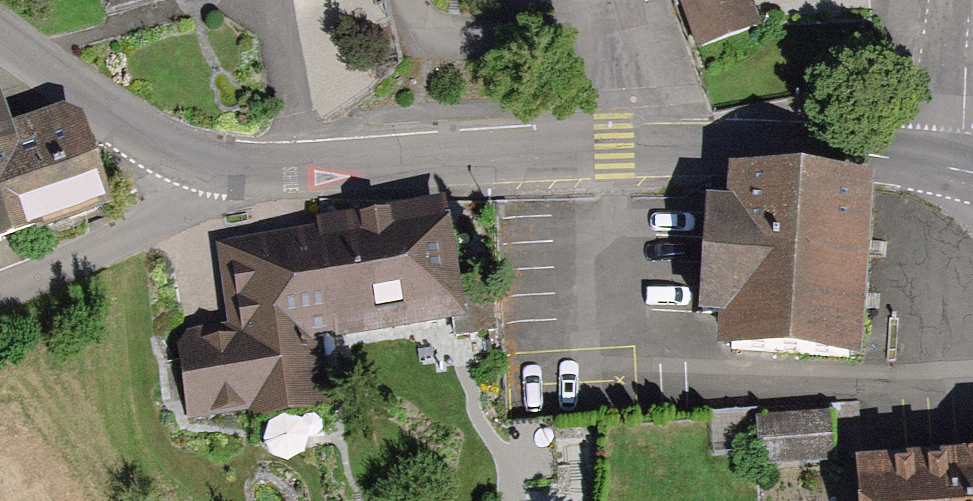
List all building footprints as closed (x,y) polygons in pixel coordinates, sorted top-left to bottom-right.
[(759,22),(750,0),(677,0),(697,48),(759,22)] [(110,194),(78,109),(63,99),(14,118),(0,83),(0,237),(110,194)] [(726,345),(859,353),(870,177),(730,168),(728,200),(708,198),(701,315),(728,316),(726,345)] [(462,314),(441,196),(212,235),(227,325),(172,335),(186,415),(254,403),(256,414),(324,403),(313,339),(462,314)] [(757,462),(832,457),(829,409),(754,414),(757,462)] [(858,454),(862,500),(972,500),(972,446),(858,454)]
